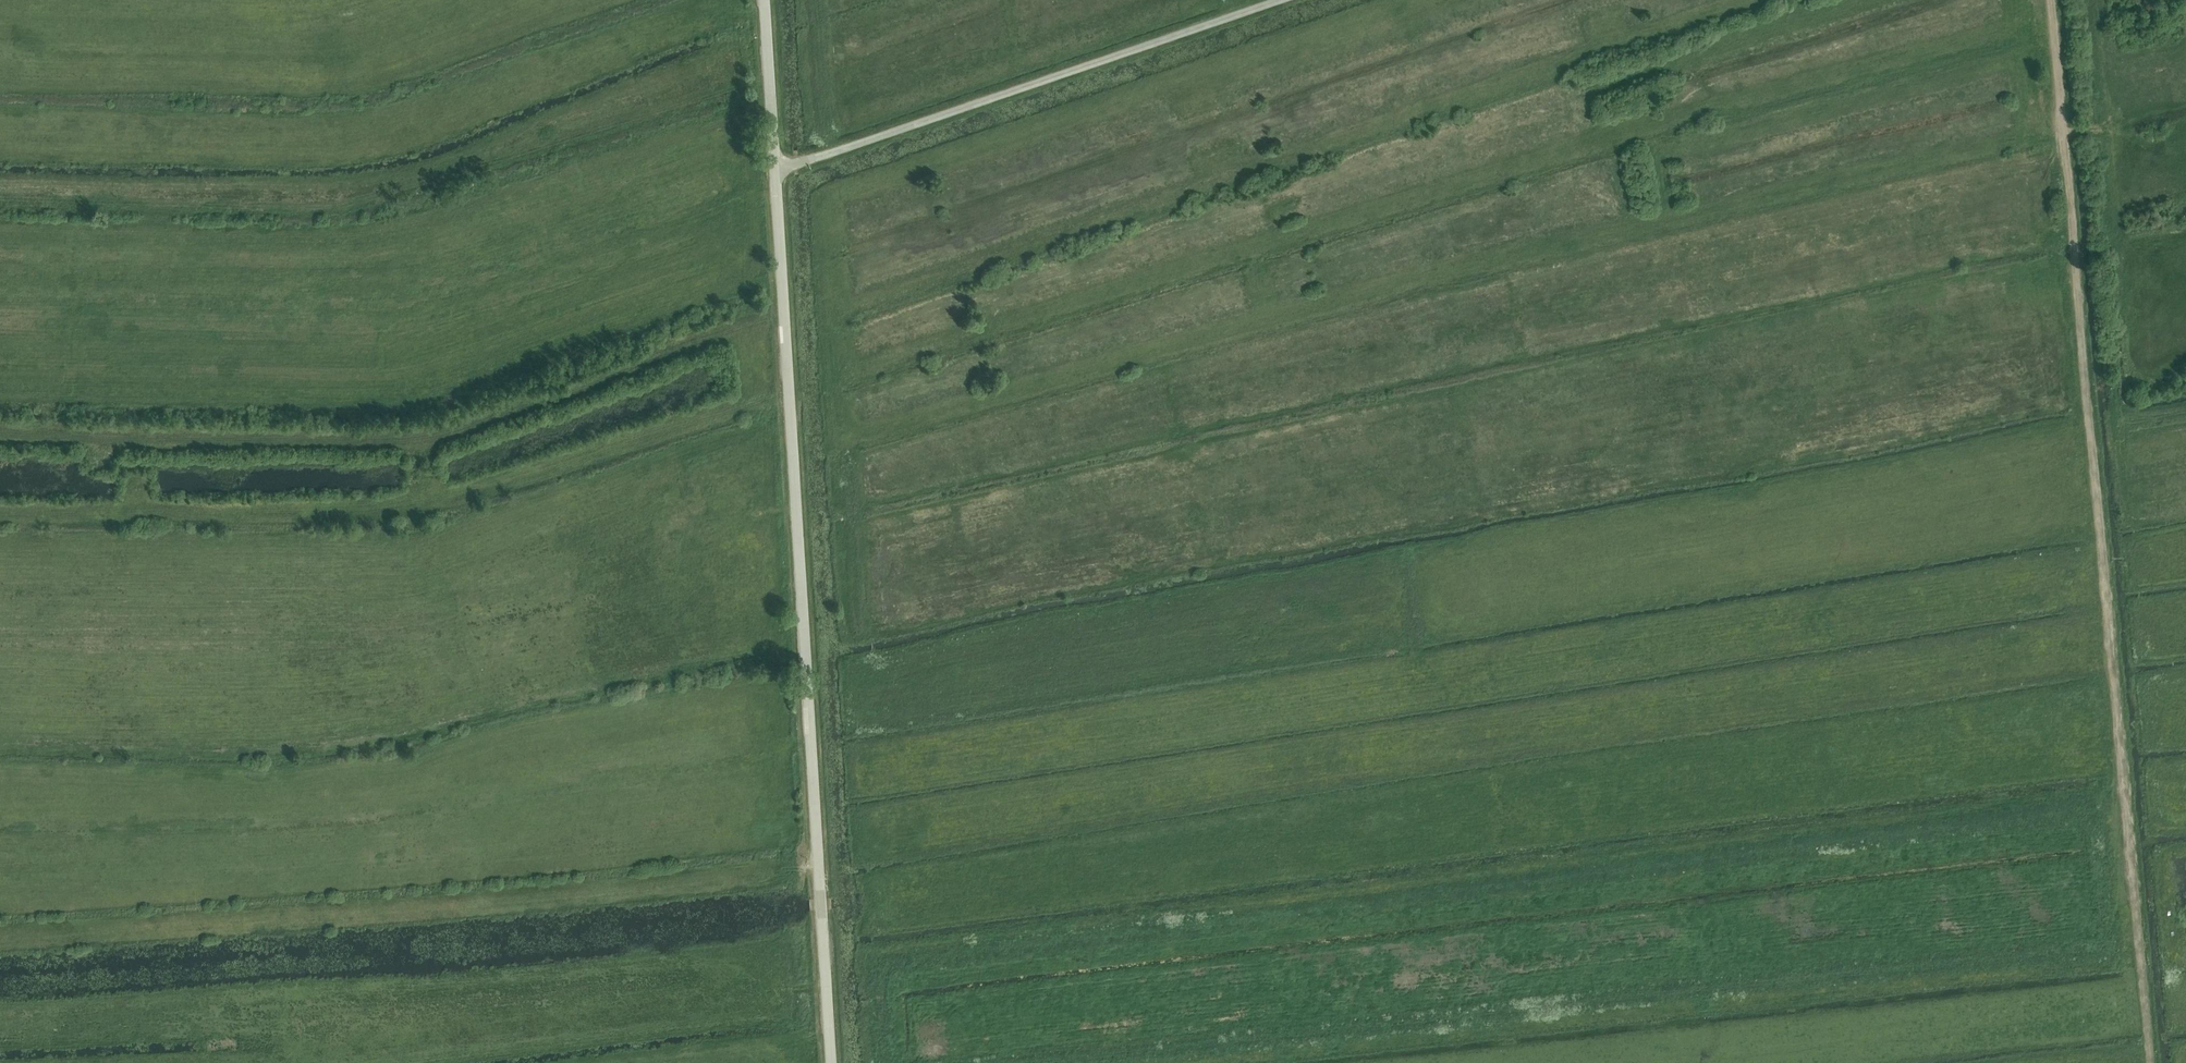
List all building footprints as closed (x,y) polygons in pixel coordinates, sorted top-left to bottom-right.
[(793,851),(800,860),(809,852),(802,844),(793,851)]
